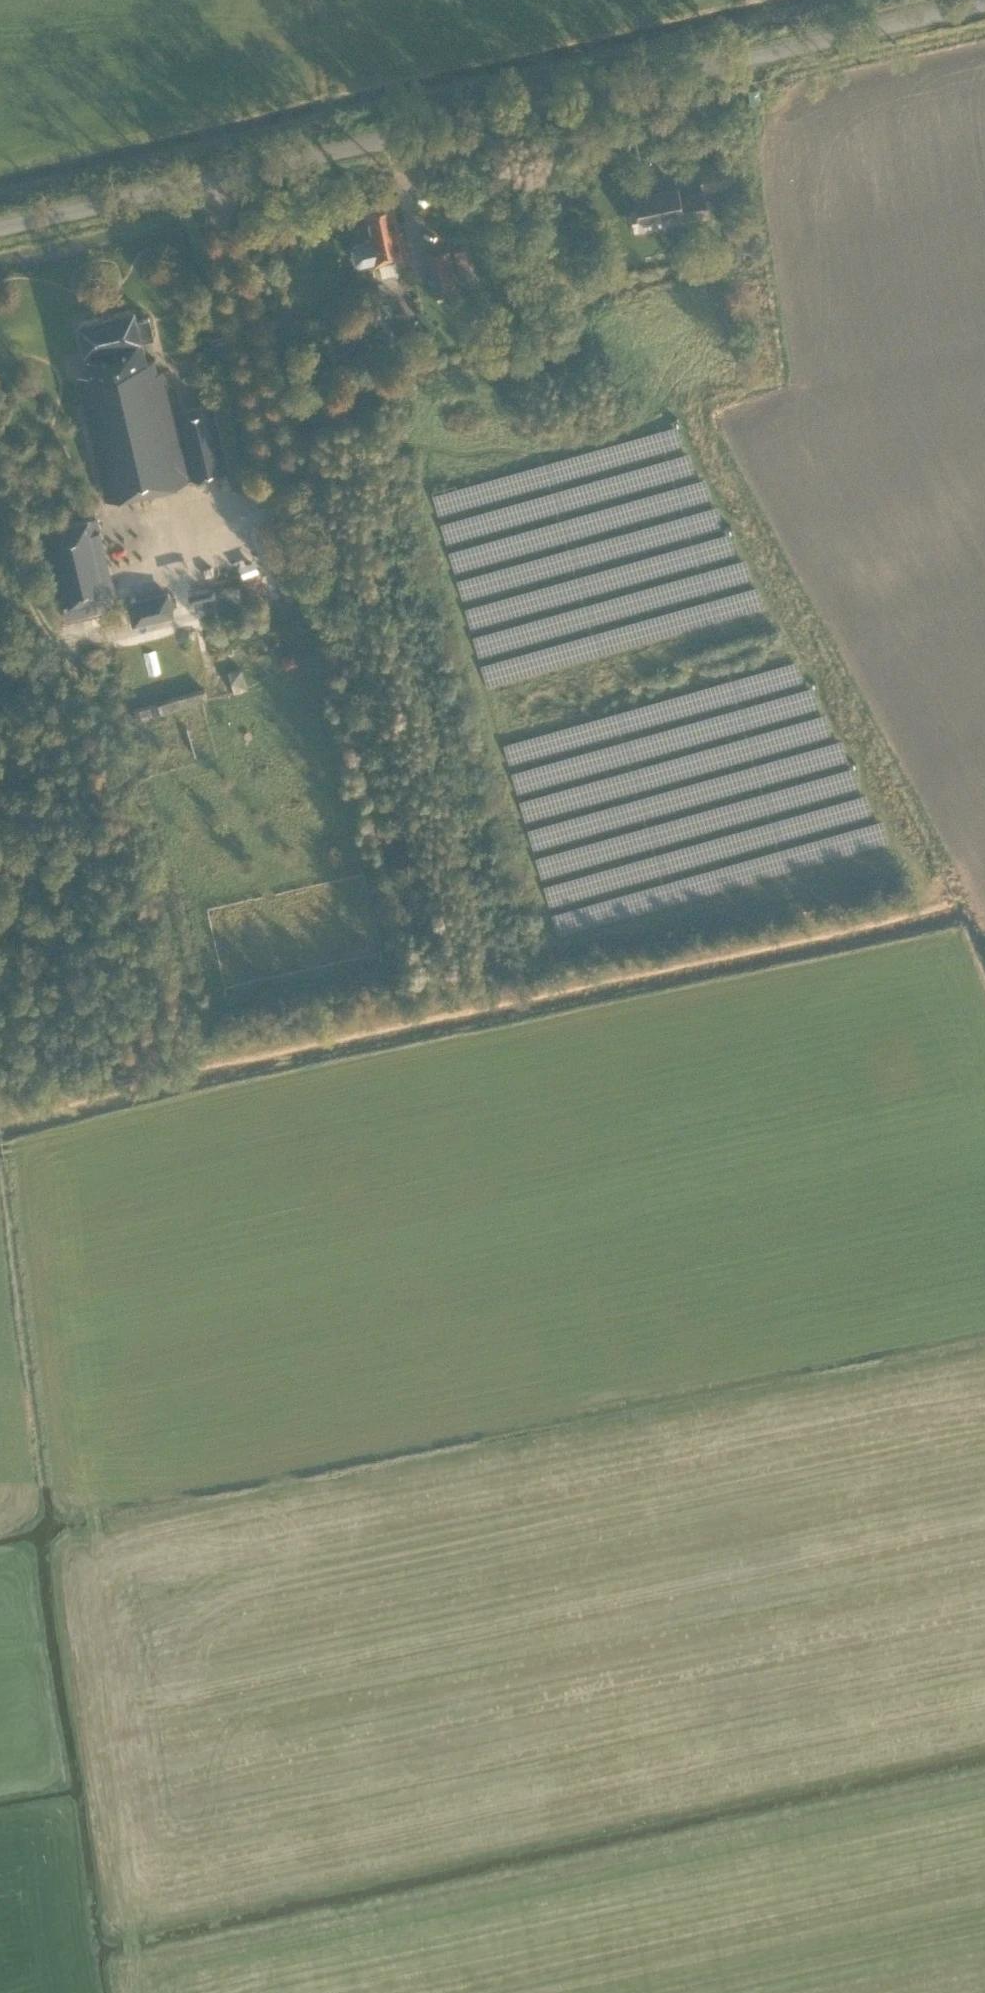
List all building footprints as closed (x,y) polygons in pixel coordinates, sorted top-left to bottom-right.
[(680,196),(678,185),(632,194),(637,220),(663,215),(665,223),(710,215),(705,190),(680,196)] [(399,230),(393,203),(365,210),(370,236),(366,237),(367,241),(355,244),(353,248),(356,262),(360,264),(372,262),(373,266),(410,257),(406,239),(404,240),(402,229),(399,230)] [(736,249),(752,246),(751,235),(734,237),(736,249)] [(461,289),(453,247),(426,253),(433,294),(461,289)] [(135,307),(77,320),(89,372),(80,375),(108,498),(187,479),(194,478),(228,469),(230,468),(213,402),(174,411),(187,472),(186,473),(162,370),(157,371),(154,358),(147,360),(142,336),(153,333),(149,315),(137,317),(135,307)] [(116,593),(97,515),(42,528),(61,606),(67,605),(70,617),(115,606),(113,594),(116,593)] [(169,589),(126,599),(131,622),(174,613),(169,589)]
